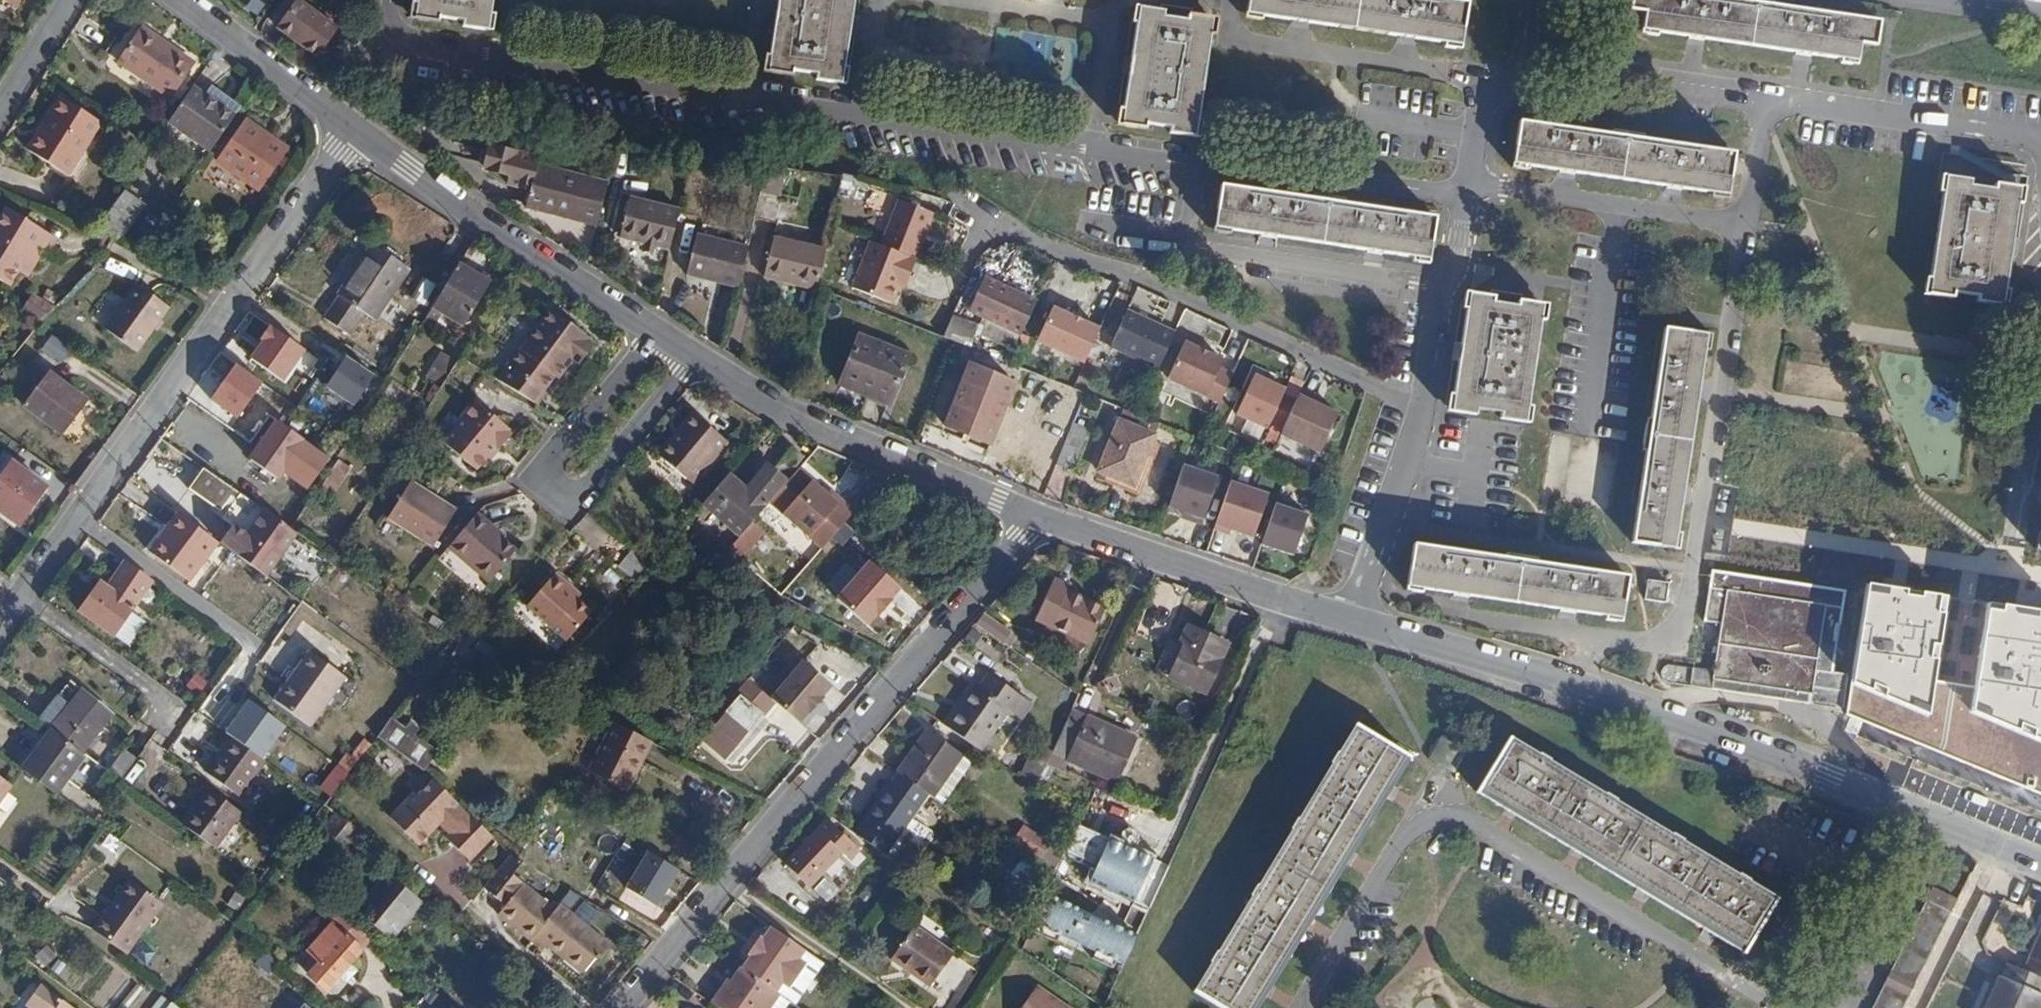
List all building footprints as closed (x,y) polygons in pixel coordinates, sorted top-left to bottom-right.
[(344,15),(348,0),(340,0),(338,12),(344,15)] [(410,18),(432,22),(434,15),(460,19),(459,26),(482,30),(487,0),(413,0),(410,18)] [(764,77),(787,81),(788,75),(813,79),(813,84),(836,88),(850,0),(776,0),(764,77)] [(1248,24),(1439,52),(1457,54),(1462,16),(1346,0),(1251,0),(1248,24)] [(1630,19),(1645,23),(1644,37),(1647,39),(1853,72),(1856,56),(1874,59),(1877,35),(1653,0),(1632,0),(1630,19)] [(295,6),(276,33),(312,60),(333,32),(295,6)] [(1138,22),(1124,138),(1194,147),(1210,32),(1138,22)] [(139,27),(117,61),(170,95),(191,61),(139,27)] [(190,85),(168,117),(178,124),(200,92),(190,85)] [(178,124),(210,146),(238,106),(209,85),(200,92),(178,124)] [(48,117),(27,149),(64,172),(98,119),(58,94),(45,114),(48,117)] [(365,94),(358,103),(369,111),(376,102),(365,94)] [(252,135),(259,124),(245,115),(219,155),(260,182),(280,153),(252,135)] [(287,142),(259,124),(252,135),(280,153),(287,142)] [(1520,137),(1514,176),(1725,205),(1731,168),(1520,137)] [(594,229),(604,187),(533,172),(524,213),(594,229)] [(1944,191),(1929,304),(2002,315),(2018,201),(1944,191)] [(98,221),(94,228),(110,235),(129,205),(115,195),(98,221)] [(879,243),(915,257),(915,254),(932,211),(898,198),(879,243)] [(615,240),(666,252),(676,210),(624,199),(615,240)] [(1223,200),(1218,241),(1426,271),(1431,230),(1223,200)] [(17,271),(36,243),(50,252),(57,256),(66,242),(10,205),(0,219),(0,281),(8,286),(17,271)] [(685,278),(735,290),(745,250),(694,238),(685,278)] [(879,243),(869,239),(851,285),(892,301),(898,283),(904,285),(915,257),(879,243)] [(763,281),(812,293),(815,286),(815,281),(822,255),(772,242),(763,281)] [(36,243),(17,271),(32,281),(50,252),(36,243)] [(406,269),(369,245),(336,295),(337,297),(324,318),(348,333),(362,313),(373,320),(386,301),(396,285),(406,269)] [(432,305),(442,312),(463,325),(489,283),(458,263),(432,305)] [(964,309),(1016,331),(1031,298),(979,275),(964,309)] [(132,281),(101,325),(135,349),(165,306),(132,281)] [(396,285),(386,301),(397,309),(408,293),(396,285)] [(35,293),(26,309),(41,319),(54,305),(35,293)] [(1031,337),(1076,358),(1091,325),(1045,303),(1031,337)] [(432,305),(420,323),(431,329),(442,312),(432,305)] [(1101,343),(1150,362),(1166,325),(1118,305),(1101,343)] [(1468,306),(1451,423),(1473,426),(1476,419),(1499,421),(1500,429),(1524,433),(1541,316),(1468,306)] [(550,309),(506,366),(536,390),(550,373),(554,376),(556,378),(565,368),(560,363),(565,357),(571,361),(577,364),(591,347),(586,342),(588,340),(550,309)] [(945,336),(969,347),(978,327),(954,317),(945,336)] [(254,360),(282,383),(309,350),(277,324),(265,338),(269,342),(254,360)] [(857,332),(838,381),(886,400),(906,352),(857,332)] [(1159,371),(1211,394),(1222,367),(1209,361),(1212,352),(1175,336),(1159,371)] [(1666,341),(1636,557),(1675,563),(1706,347),(1666,341)] [(439,354),(422,380),(436,389),(452,362),(439,354)] [(379,376),(349,356),(328,388),(358,408),(379,376)] [(565,368),(571,361),(565,357),(560,363),(565,368)] [(952,399),(943,423),(988,441),(998,417),(980,410),(994,375),(966,364),(952,399)] [(265,385),(237,365),(212,401),(241,420),(265,385)] [(506,366),(496,380),(536,405),(542,396),(540,393),(536,390),(506,366)] [(1273,421),(1285,392),(1273,387),(1276,381),(1243,366),(1226,406),(1259,422),(1261,416),(1273,421)] [(47,370),(23,404),(62,433),(87,399),(47,370)] [(550,373),(536,390),(540,393),(554,376),(550,373)] [(1273,421),(1271,427),(1311,443),(1327,403),(1308,395),(1301,393),(1303,387),(1289,381),(1285,392),(1273,421)] [(474,471),(485,458),(493,447),(497,451),(510,435),(507,433),(507,429),(475,404),(442,443),(474,471)] [(1129,408),(1121,405),(1098,467),(1132,482),(1157,419),(1129,408)] [(683,429),(659,457),(690,482),(725,440),(690,411),(678,426),(683,429)] [(273,422),(246,460),(272,480),(278,472),(302,490),(323,460),(312,451),(304,461),(292,452),(299,441),(273,422)] [(655,453),(659,457),(683,429),(678,426),(655,453)] [(710,512),(738,535),(763,506),(761,503),(802,456),(790,446),(772,469),(766,465),(744,490),(740,487),(734,483),(724,474),(699,503),(710,512)] [(493,447),(485,458),(489,462),(497,451),(493,447)] [(0,477),(0,508),(17,521),(45,482),(13,459),(0,477)] [(346,468),(333,461),(329,469),(342,476),(346,468)] [(1223,477),(1185,465),(1172,508),(1209,520),(1223,477)] [(329,469),(310,498),(323,505),(342,476),(329,469)] [(786,514),(819,477),(801,469),(775,505),(786,514)] [(825,547),(857,511),(819,477),(786,514),(825,547)] [(409,482),(387,517),(433,545),(455,510),(409,482)] [(1272,495),(1234,482),(1218,525),(1257,538),(1272,495)] [(1313,518),(1277,506),(1264,545),(1300,557),(1313,518)] [(290,530),(264,511),(247,535),(232,524),(218,543),(266,577),(296,534),(290,530)] [(477,512),(447,548),(464,561),(469,555),(493,574),(514,548),(495,533),(498,529),(477,512)] [(218,543),(176,513),(148,551),(189,581),(214,546),(218,543)] [(469,555),(464,561),(488,580),(493,574),(469,555)] [(878,559),(840,598),(870,627),(908,588),(878,559)] [(1417,559),(1410,600),(1619,629),(1625,587),(1417,559)] [(78,609),(110,633),(128,610),(148,582),(123,564),(105,587),(97,582),(78,609)] [(563,587),(566,582),(554,571),(524,605),(564,639),(590,610),(576,597),(563,587)] [(1053,576),(1036,616),(1090,640),(1105,606),(1068,588),(1070,583),(1053,576)] [(1717,577),(1710,628),(1726,630),(1732,596),(1770,601),(1830,611),(1834,593),(1784,586),(1717,577)] [(578,592),(566,582),(563,587),(576,597),(578,592)] [(1930,716),(1947,597),(1866,585),(1852,683),(1930,716)] [(1649,590),(1647,613),(1667,616),(1671,593),(1649,590)] [(1852,596),(1834,593),(1830,611),(1821,675),(1818,700),(1837,702),(1843,657),(1851,616),(1852,596)] [(1724,646),(1719,687),(1747,690),(1818,700),(1821,675),(1830,611),(1770,601),(1732,596),(1726,630),(1724,646)] [(1986,605),(1969,712),(2040,743),(2040,615),(1986,605)] [(978,607),(969,618),(972,621),(997,638),(1005,626),(984,611),(978,607)] [(128,610),(110,633),(126,644),(143,621),(128,610)] [(1179,620),(1158,668),(1205,690),(1227,643),(1179,620)] [(1726,630),(1710,628),(1707,642),(1724,646),(1726,630)] [(306,649),(272,698),(307,725),(342,675),(306,649)] [(839,685),(809,660),(777,697),(806,722),(839,685)] [(972,682),(942,723),(978,748),(1008,705),(1020,714),(1029,701),(1017,693),(986,670),(976,685),(972,682)] [(78,688),(48,727),(79,750),(108,710),(78,688)] [(738,695),(703,739),(722,756),(760,713),(738,695)] [(288,722),(256,698),(230,734),(261,757),(288,722)] [(1072,703),(1052,746),(1115,777),(1135,735),(1072,703)] [(384,725),(374,737),(423,770),(436,753),(413,737),(417,730),(407,723),(402,729),(387,720),(384,725)] [(1192,989),(1222,1007),(1256,1007),(1409,756),(1354,724),(1192,989)] [(659,745),(620,726),(594,775),(634,795),(659,745)] [(19,768),(54,793),(83,753),(79,750),(48,727),(19,768)] [(926,727),(894,771),(921,790),(928,794),(958,751),(926,727)] [(262,761),(230,737),(205,773),(236,796),(262,761)] [(1509,739),(1476,794),(1739,962),(1775,905),(1509,739)] [(122,750),(107,770),(119,778),(133,757),(122,750)] [(850,829),(877,849),(892,830),(867,814),(878,799),(903,814),(921,790),(894,771),(893,770),(850,829)] [(492,836),(432,779),(417,796),(413,793),(389,818),(418,846),(439,825),(445,819),(455,829),(449,835),(446,839),(469,861),(492,836)] [(206,789),(182,825),(213,847),(238,811),(206,789)] [(867,814),(892,830),(903,814),(878,799),(867,814)] [(359,832),(333,812),(320,827),(345,848),(359,832)] [(824,818),(783,864),(806,884),(837,849),(846,856),(855,846),(824,818)] [(445,819),(439,825),(449,835),(455,829),(445,819)] [(1106,836),(1105,839),(1089,879),(1131,899),(1145,865),(1148,860),(1126,851),(1126,847),(1106,836)] [(679,870),(647,851),(626,887),(658,906),(679,870)] [(510,853),(483,887),(507,906),(499,916),(531,942),(536,936),(548,946),(579,971),(592,955),(597,957),(608,942),(558,903),(554,908),(512,874),(522,860),(510,853)] [(387,874),(356,913),(387,939),(419,901),(387,874)] [(127,880),(91,929),(123,953),(159,904),(127,880)] [(1916,978),(1956,903),(1934,893),(1894,968),(1916,978)] [(1048,898),(1035,932),(1130,968),(1143,935),(1048,898)] [(368,938),(347,920),(336,933),(339,936),(307,973),(324,987),(368,938)] [(746,959),(740,967),(745,970),(774,990),(780,983),(786,987),(804,963),(797,958),(803,949),(770,926),(764,934),(761,933),(744,956),(746,959)] [(912,926),(889,958),(929,986),(951,953),(912,926)] [(2040,988),(2040,929),(2020,980),(2040,988)] [(536,936),(531,942),(543,952),(548,946),(536,936)] [(823,964),(803,949),(797,958),(804,963),(786,987),(780,983),(774,990),(794,1004),(823,964)] [(1916,978),(1894,968),(1873,1007),(1901,1007),(1916,978)] [(716,1007),(791,1007),(794,1004),(774,990),(745,970),(735,981),(716,1007)] [(2003,973),(1997,986),(1994,986),(1986,1007),(2040,1007),(2040,1006),(2040,1004),(2040,1000),(2040,988),(2020,980),(2003,973)] [(730,978),(711,1005),(716,1007),(735,981),(730,978)] [(1035,986),(1020,1007),(1067,1007),(1035,986)] [(48,989),(34,1007),(73,1007),(48,989)]
